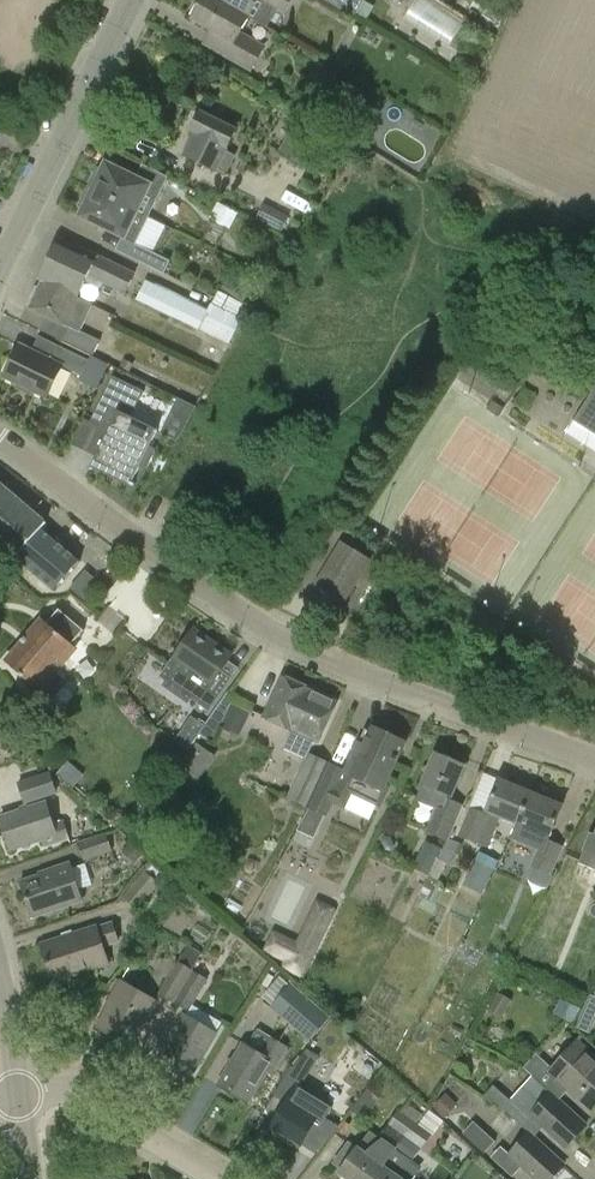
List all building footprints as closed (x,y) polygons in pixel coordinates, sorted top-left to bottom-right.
[(249,17),(219,0),(205,0),(193,20),(227,39),(220,53),(250,71),(259,57),(253,53),(258,44),(240,33),(249,17)] [(282,14),(291,0),(219,0),(249,17),(266,27),(275,10),(282,14)] [(364,0),(363,0),(324,0),(354,17),(364,0)] [(462,23),(426,0),(414,0),(405,15),(449,43),(462,23)] [(196,133),(185,155),(217,171),(219,167),(228,171),(235,156),(225,151),(235,131),(201,113),(192,131),(196,133)] [(358,116),(357,135),(371,136),(372,117),(358,116)] [(322,139),(298,123),(278,153),(303,169),(322,139)] [(98,169),(89,187),(149,216),(168,177),(143,164),(136,177),(106,163),(102,171),(98,169)] [(79,217),(136,244),(149,216),(89,187),(79,207),(83,209),(79,217)] [(282,233),(289,220),(261,204),(254,218),(282,233)] [(60,240),(41,279),(78,297),(86,281),(100,288),(103,282),(126,293),(134,275),(60,240)] [(164,274),(170,261),(144,248),(138,261),(164,274)] [(31,306),(29,309),(47,317),(40,331),(93,357),(100,341),(81,332),(93,306),(78,299),(78,298),(78,297),(41,279),(40,280),(43,281),(38,290),(35,288),(28,304),(31,306)] [(148,279),(137,300),(230,345),(252,301),(220,285),(209,309),(148,279)] [(47,397),(62,368),(81,378),(89,362),(59,347),(51,361),(28,349),(19,345),(4,376),(19,384),(16,388),(30,395),(32,390),(47,397)] [(195,407),(199,398),(129,363),(125,372),(195,407)] [(90,422),(109,431),(90,469),(92,470),(94,466),(102,470),(102,471),(134,486),(135,484),(132,483),(140,465),(144,468),(153,450),(148,448),(158,431),(131,418),(144,391),(112,376),(90,422)] [(584,377),(575,392),(559,382),(546,401),(594,432),(594,384),(584,377)] [(53,589),(78,560),(53,538),(57,535),(45,525),(46,523),(0,484),(0,546),(16,560),(17,558),(53,589)] [(315,584),(345,602),(371,560),(341,542),(315,584)] [(54,672),(75,647),(73,645),(85,631),(59,609),(47,623),(44,620),(7,663),(38,690),(40,689),(52,699),(66,683),(54,672)] [(230,679),(221,672),(232,657),(194,630),(161,677),(167,681),(164,686),(188,702),(191,698),(209,710),(230,679)] [(337,702),(283,677),(264,718),(319,743),(337,702)] [(249,715),(232,707),(222,728),(233,733),(234,729),(240,732),(249,715)] [(191,747),(204,721),(188,713),(175,739),(191,747)] [(326,770),(308,808),(325,816),(334,797),(346,802),(351,792),(358,796),(367,793),(370,786),(383,792),(406,743),(372,727),(364,745),(358,742),(344,774),(345,774),(343,778),(341,777),(326,770)] [(193,740),(180,760),(198,772),(211,752),(193,740)] [(326,770),(329,763),(305,752),(284,797),(308,808),(326,770)] [(465,766),(436,753),(416,799),(430,804),(436,789),(452,796),(465,766)] [(17,782),(24,804),(57,793),(50,771),(17,782)] [(500,780),(487,811),(518,824),(531,793),(500,780)] [(531,793),(518,824),(513,837),(537,847),(544,850),(548,840),(549,837),(562,806),(531,793)] [(427,832),(448,842),(450,840),(463,806),(441,798),(427,832)] [(52,824),(46,803),(0,818),(11,850),(42,839),(44,845),(69,837),(63,821),(52,824)] [(478,845),(489,816),(468,806),(456,836),(478,845)] [(145,813),(135,829),(144,834),(154,818),(145,813)] [(112,852),(107,834),(78,843),(83,861),(112,852)] [(590,836),(579,864),(594,871),(594,838),(590,836)] [(443,849),(441,848),(427,840),(413,868),(429,876),(443,849)] [(429,876),(419,897),(423,899),(420,907),(433,914),(437,905),(429,901),(453,857),(460,844),(450,840),(448,842),(444,849),(443,849),(429,876)] [(537,847),(528,866),(550,876),(562,846),(548,840),(544,850),(537,847)] [(131,843),(123,852),(135,862),(143,854),(131,843)] [(475,860),(464,883),(482,892),(493,869),(475,860)] [(76,889),(91,884),(84,864),(70,868),(68,864),(50,870),(51,872),(21,882),(33,917),(81,902),(76,889)] [(160,884),(144,871),(123,898),(138,910),(160,884)] [(318,902),(307,926),(321,937),(322,937),(335,910),(318,902)] [(97,929),(97,927),(41,945),(53,982),(109,964),(104,946),(118,942),(113,924),(97,929)] [(313,952),(298,944),(274,933),(266,951),(287,961),(284,967),(303,977),(316,951),(315,951),(314,950),(313,952)] [(201,954),(188,946),(178,963),(160,992),(173,1000),(190,971),(201,954)] [(189,1010),(206,981),(192,973),(175,1002),(189,1010)] [(112,998),(114,999),(98,1027),(131,1047),(157,1002),(121,981),(112,998)] [(295,983),(274,1005),(310,1038),(331,1016),(295,983)] [(511,1002),(497,994),(489,1011),(503,1018),(511,1002)] [(562,999),(558,1005),(577,1014),(580,1008),(562,999)] [(185,1015),(161,1056),(174,1065),(173,1067),(174,1072),(183,1077),(188,1076),(189,1073),(192,1075),(216,1033),(185,1015)] [(261,1055),(243,1045),(219,1085),(248,1102),(267,1071),(271,1074),(286,1048),(270,1039),(261,1055)] [(534,1077),(551,1093),(560,1082),(577,1098),(578,1096),(593,1109),(594,1107),(594,1060),(576,1042),(552,1068),(536,1054),(524,1068),(534,1077)] [(308,1077),(322,1058),(309,1048),(294,1066),(308,1077)] [(551,1093),(534,1077),(525,1086),(542,1102),(551,1093)] [(332,1108),(297,1086),(272,1128),(301,1145),(316,1120),(323,1124),(332,1108)] [(514,1119),(530,1133),(535,1138),(544,1127),(566,1147),(586,1125),(551,1093),(542,1102),(525,1086),(504,1109),(514,1119)] [(367,1090),(361,1098),(353,1108),(351,1112),(374,1129),(390,1108),(367,1090)] [(446,1096),(435,1107),(444,1116),(455,1105),(446,1096)] [(421,1114),(408,1105),(402,1113),(399,1111),(376,1144),(379,1147),(374,1154),(370,1158),(357,1149),(349,1142),(333,1164),(341,1171),(339,1175),(345,1178),(374,1178),(421,1114)] [(417,1174),(407,1167),(410,1163),(429,1135),(414,1125),(421,1114),(374,1178),(413,1178),(417,1174)] [(473,1120),(463,1131),(485,1151),(495,1140),(473,1120)] [(535,1138),(530,1133),(510,1155),(502,1148),(492,1158),(513,1177),(522,1167),(535,1178),(552,1178),(565,1165),(535,1138)]
